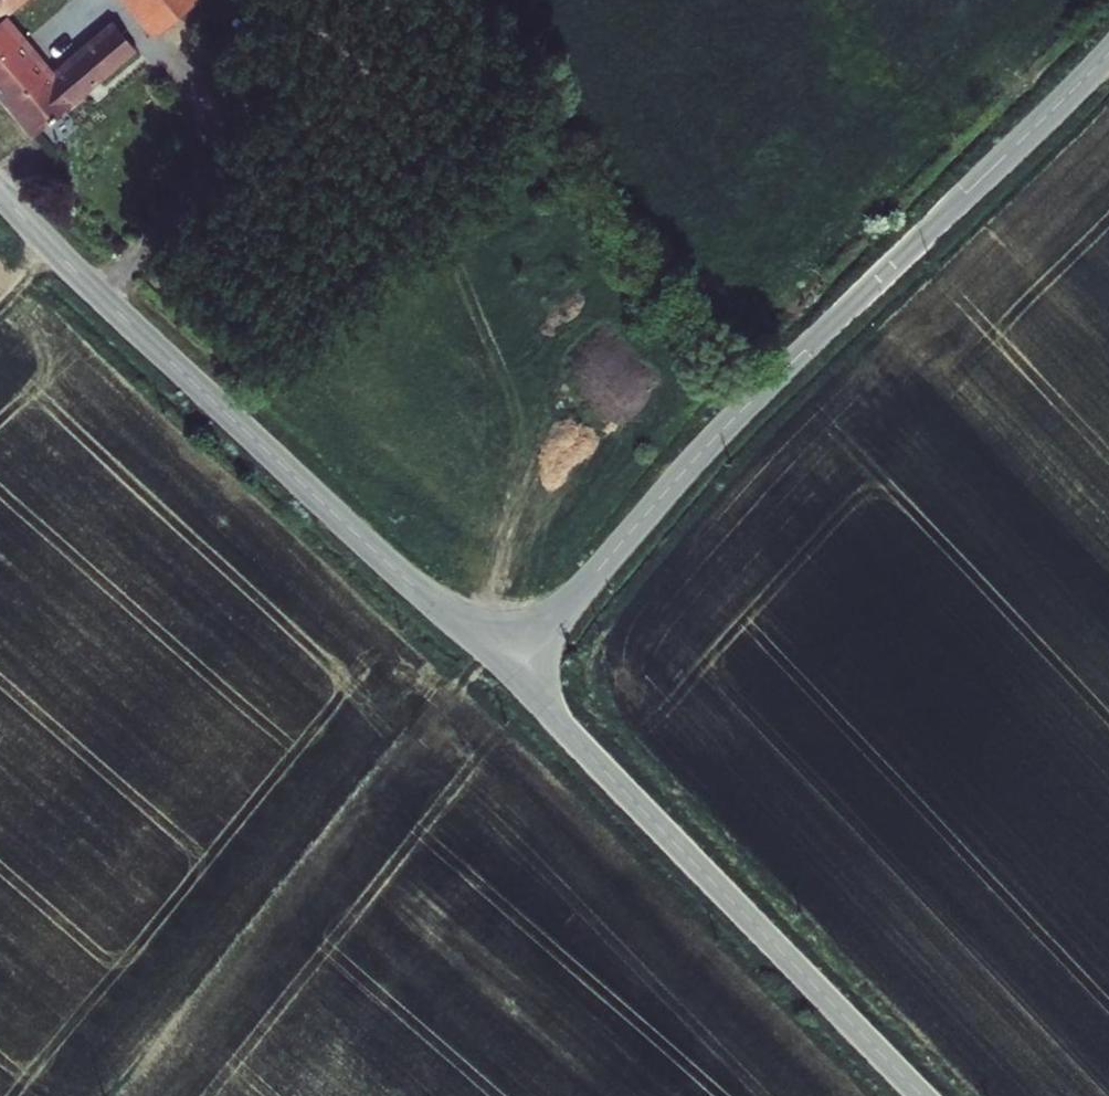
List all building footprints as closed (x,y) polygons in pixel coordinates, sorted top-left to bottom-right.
[(39,134),(136,54),(116,31),(56,79),(6,26),(14,19),(10,14),(28,0),(0,0),(0,90),(39,134)] [(157,37),(205,0),(126,0),(157,37)]
